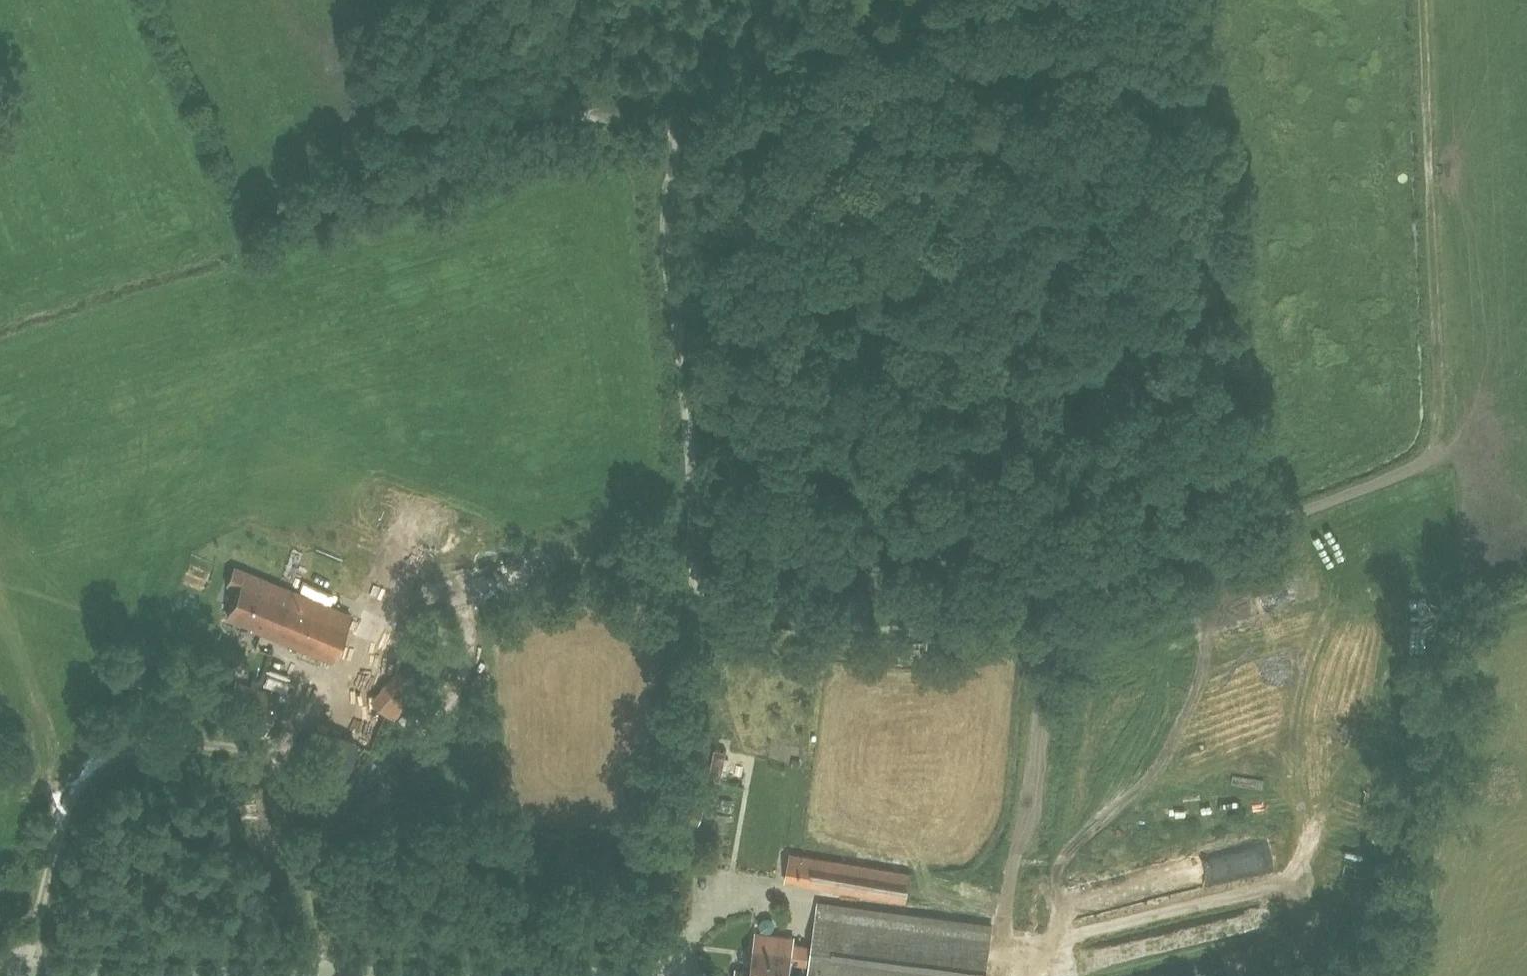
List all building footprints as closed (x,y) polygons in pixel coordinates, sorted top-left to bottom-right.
[(349,616),(233,569),(226,586),(238,591),(228,615),(253,624),(251,628),(331,661),(349,616)] [(365,711),(384,726),(416,688),(397,673),(365,711)] [(223,720),(265,734),(277,697),(235,683),(223,720)] [(675,818),(698,826),(706,801),(683,792),(675,818)] [(906,900),(907,894),(911,873),(791,853),(786,880),(906,900)] [(1255,872),(1254,859),(1240,860),(1240,873),(1255,872)] [(819,901),(813,944),(794,942),(795,937),(757,932),(752,971),(736,969),(735,975),(789,975),(791,961),(811,964),(809,975),(986,975),(993,925),(819,901)]
